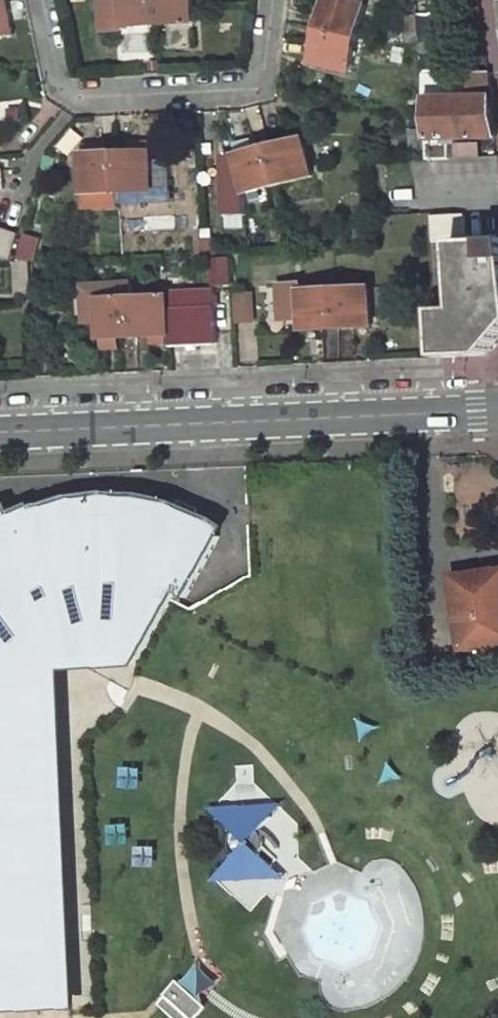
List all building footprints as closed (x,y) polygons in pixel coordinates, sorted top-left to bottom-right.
[(101,0),(103,31),(125,30),(125,27),(162,25),(161,0),(110,0),(101,0)] [(192,0),(161,0),(162,25),(164,25),(165,49),(192,47),(191,22),(194,22),(192,0)] [(367,5),(347,0),(329,0),(319,43),(314,63),(350,72),(367,5)] [(405,15),(406,33),(419,32),(418,14),(405,15)] [(0,23),(0,37),(31,35),(30,20),(0,23)] [(407,48),(420,51),(419,32),(406,33),(407,48)] [(393,45),(407,48),(406,33),(392,34),(393,45)] [(309,61),(314,63),(319,43),(314,42),(309,61)] [(471,74),(472,96),(427,99),(430,159),(452,158),(451,143),(458,143),(458,139),(496,137),(490,74),(471,74)] [(407,110),(421,109),(420,99),(406,100),(407,110)] [(1,120),(11,119),(10,109),(1,110),(1,120)] [(410,150),(424,150),(424,130),(411,130),(410,150)] [(284,139),(285,144),(303,139),(302,134),(284,139)] [(313,175),(303,139),(285,144),(270,148),(279,184),(313,175)] [(235,144),(238,156),(257,151),(254,140),(235,144)] [(119,153),(120,191),(153,191),(152,152),(150,152),(150,145),(141,146),(141,143),(133,143),(133,153),(119,153)] [(249,215),(248,193),(279,184),(270,148),(257,151),(238,156),(225,156),(226,215),(249,215)] [(188,166),(199,166),(199,151),(192,151),(187,158),(188,166)] [(87,192),(87,208),(120,208),(120,191),(119,153),(103,154),(86,154),(84,154),(85,192),(87,192)] [(42,167),(52,171),(55,161),(46,158),(42,167)] [(432,217),(433,241),(440,358),(485,356),(487,355),(497,342),(497,240),(468,241),(466,216),(432,217)] [(0,228),(0,256),(10,259),(18,233),(0,228)] [(200,254),(216,254),(216,240),(202,241),(202,230),(199,230),(200,254)] [(17,293),(32,293),(30,262),(36,240),(23,236),(15,262),(17,293)] [(338,289),(302,290),(302,283),(279,285),(280,319),(303,317),(304,327),(339,326),(338,289)] [(135,284),(85,285),(86,322),(102,322),(102,338),(118,338),(136,337),(135,299),(135,284)] [(371,324),(368,288),(338,289),(339,326),(371,324)] [(218,345),(215,292),(168,294),(168,297),(135,299),(136,337),(154,336),(170,336),(170,344),(170,347),(218,345)] [(240,322),(254,321),(253,294),(239,294),(240,322)] [(170,336),(154,336),(154,344),(170,344),(170,336)] [(118,338),(102,338),(102,348),(118,347),(118,338)] [(10,504),(0,508),(0,1012),(80,1009),(65,671),(138,667),(175,599),(179,591),(188,596),(226,526),(219,521),(216,519),(186,507),(174,502),(139,494),(134,494),(117,493),(110,493),(106,493),(74,496),(67,498),(33,507),(32,505),(13,512),(10,504)] [(452,575),(462,650),(497,645),(497,569),(452,575)] [(246,842),(211,881),(287,878),(249,842),(284,803),(207,806),(246,842)] [(160,1005),(175,1017),(199,1017),(208,1008),(178,981),(165,995),(167,997),(160,1005)]
